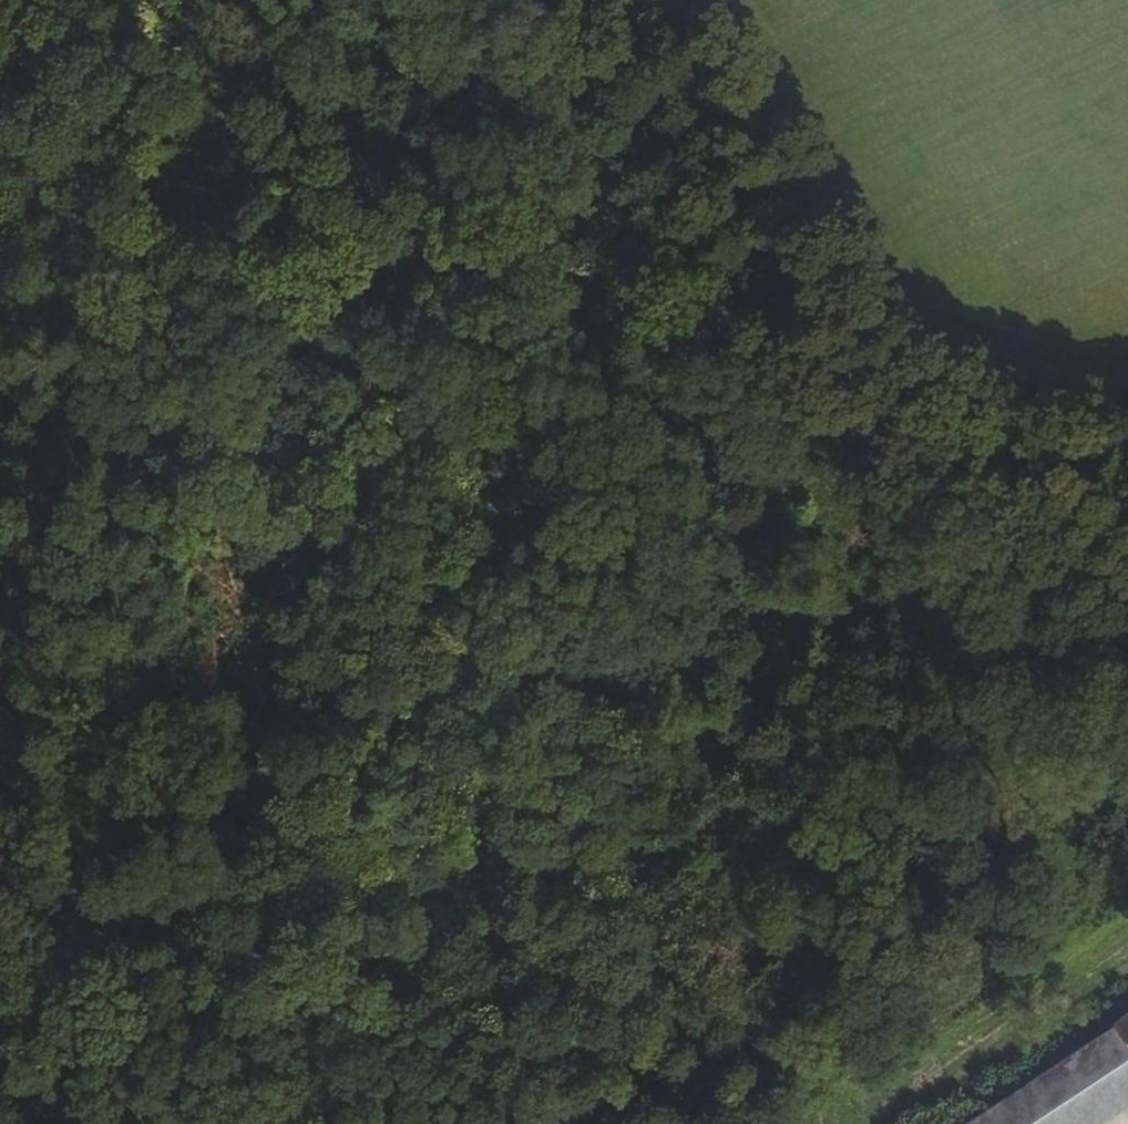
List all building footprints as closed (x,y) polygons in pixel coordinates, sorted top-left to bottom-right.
[(1091,1040),(992,1108),(969,1123),(1101,1123),(1127,1106),(1127,1015),(1091,1040)]
